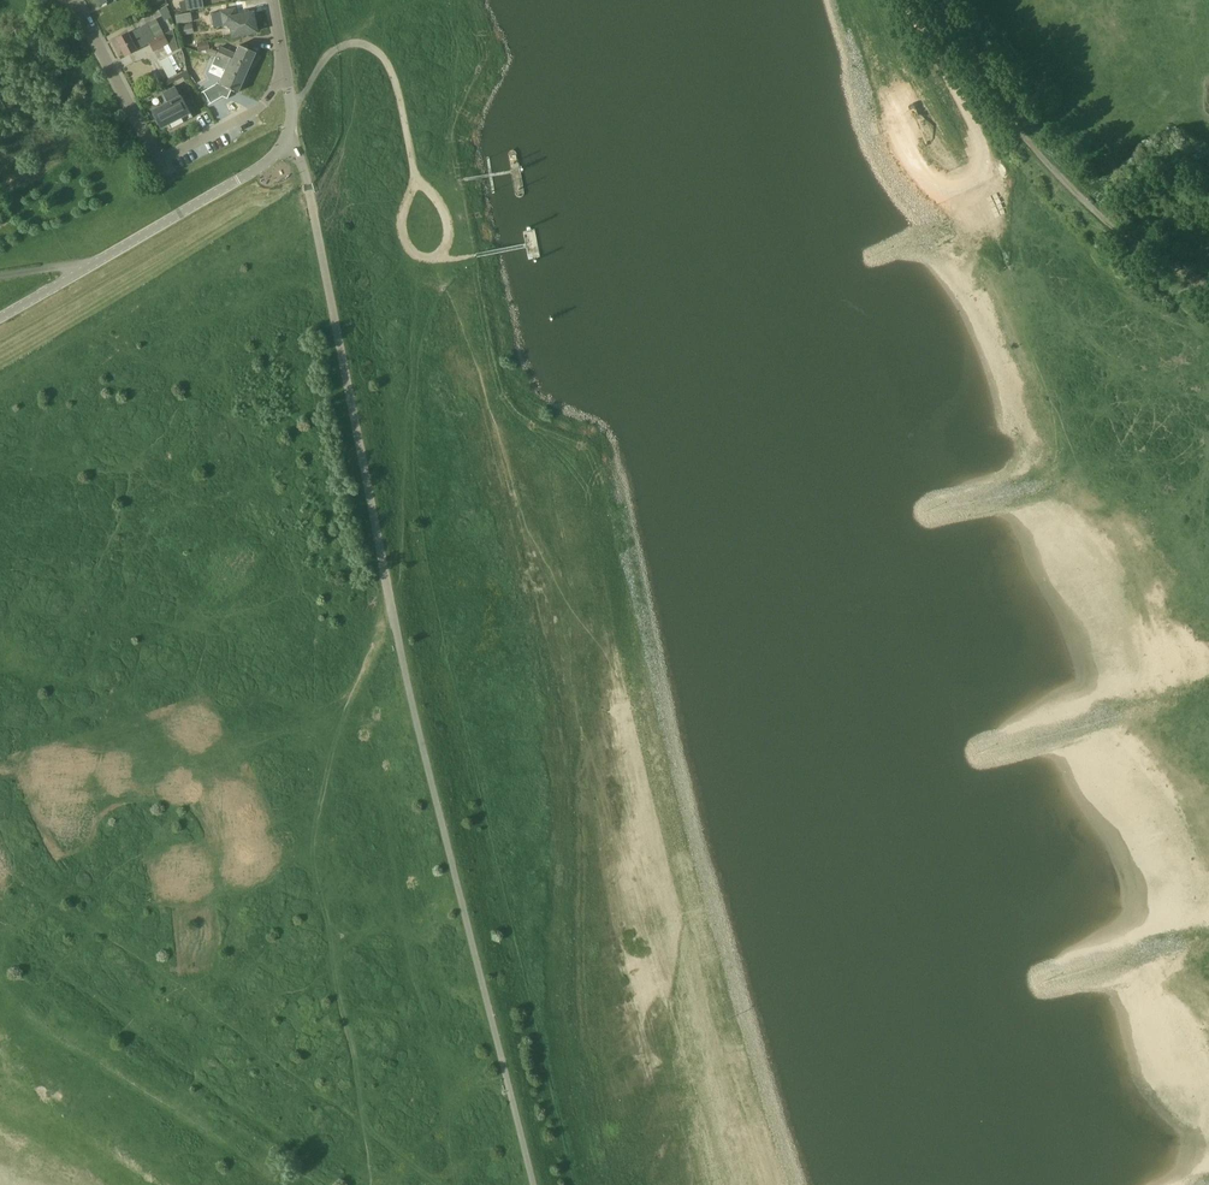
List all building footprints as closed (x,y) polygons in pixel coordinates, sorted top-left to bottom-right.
[(187,10),(204,7),(203,0),(186,0),(187,10)] [(166,5),(159,9),(164,19),(171,16),(166,5)] [(257,24),(256,19),(254,17),(253,12),(236,15),(235,8),(221,11),(224,25),(231,24),(233,36),(257,31),(256,26),(257,24)] [(191,12),(176,15),(177,23),(193,21),(191,12)] [(192,22),(180,24),(181,34),(193,32),(192,22)] [(128,32),(116,38),(125,55),(149,43),(153,50),(168,42),(173,52),(179,49),(173,28),(163,34),(163,33),(155,38),(148,23),(129,33),(128,32)] [(215,56),(224,60),(229,62),(231,57),(250,66),(256,52),(240,44),(236,53),(220,46),(215,56)] [(167,77),(180,71),(172,54),(159,60),(167,77)] [(238,92),(250,66),(231,57),(229,62),(224,60),(219,69),(212,67),(208,78),(238,92)] [(196,61),(188,72),(199,81),(205,74),(201,70),(204,68),(196,61)] [(153,110),(162,127),(168,123),(171,129),(195,117),(183,94),(180,96),(176,87),(164,93),(169,102),(153,110)]
